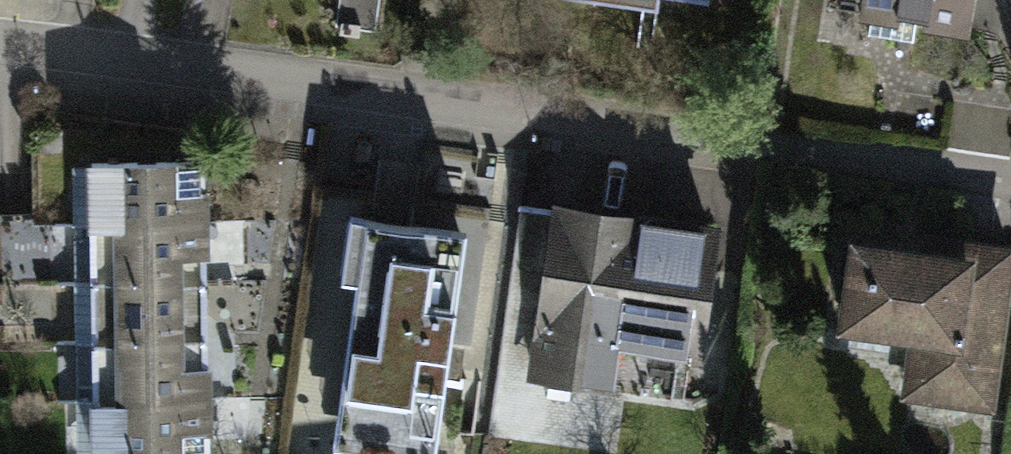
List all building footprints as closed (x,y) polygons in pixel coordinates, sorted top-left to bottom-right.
[(658,12),(660,0),(588,0),(658,12)] [(856,30),(863,0),(830,0),(825,23),(856,30)] [(982,0),(873,0),(868,25),(975,43),(982,0)] [(205,203),(203,138),(70,140),(71,205),(205,203)] [(206,267),(205,203),(71,205),(72,270),(206,267)] [(557,205),(531,384),(621,397),(626,365),(704,376),(725,229),(557,205)] [(492,228),(338,206),(327,288),(355,292),(331,453),(459,453),(492,228)] [(1010,321),(1010,254),(861,233),(847,337),(908,345),(900,399),(998,413),(1010,321)] [(207,332),(206,267),(72,270),(74,335),(207,332)] [(208,397),(207,332),(74,335),(75,399),(208,397)] [(208,397),(75,399),(76,453),(209,453),(208,397)]
